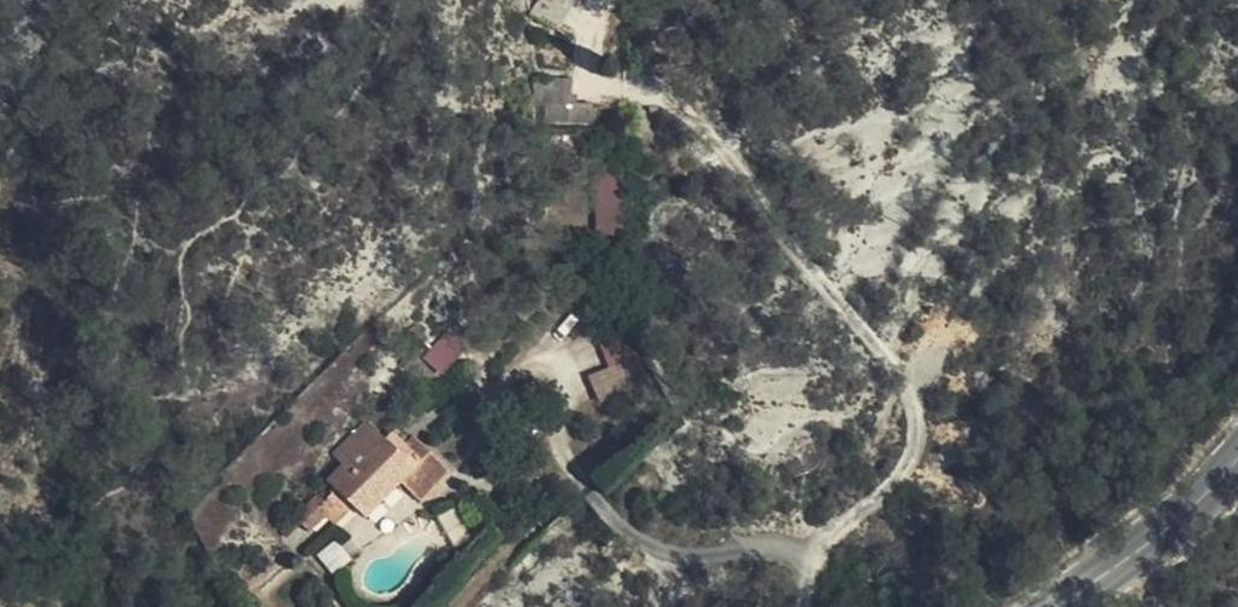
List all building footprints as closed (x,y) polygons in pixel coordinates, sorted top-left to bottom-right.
[(530,12),(536,0),(510,0),(530,12)] [(545,118),(594,118),(593,98),(574,98),(574,75),(545,75),(545,118)] [(512,95),(508,117),(529,121),(532,98),(512,95)] [(529,121),(508,117),(506,138),(547,145),(550,124),(529,121)] [(597,169),(598,221),(630,221),(629,169),(597,169)] [(578,381),(602,372),(576,311),(552,324),(578,381)] [(444,371),(468,345),(449,327),(425,352),(444,371)] [(618,408),(602,372),(578,381),(586,399),(567,409),(574,430),(618,408)] [(379,486),(366,473),(344,450),(310,483),(322,497),(305,514),(322,530),(332,543),(369,506),(391,529),(423,496),(396,468),(379,486)] [(382,456),(366,473),(379,486),(396,468),(382,456)] [(322,530),(305,514),(286,532),(296,544),(302,551),(322,530)] [(296,544),(286,532),(269,548),(279,561),(296,544)]
